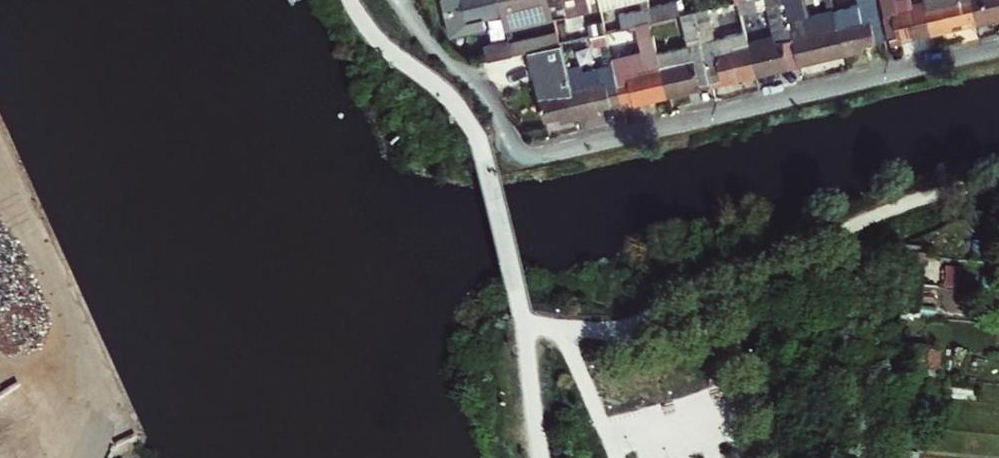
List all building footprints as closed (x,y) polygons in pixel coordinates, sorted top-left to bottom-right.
[(501,0),(445,0),(453,36),(487,29),(485,16),(504,11),(501,0)] [(504,11),(509,32),(555,21),(549,0),(501,0),(504,11)] [(555,21),(567,20),(571,33),(585,30),(582,16),(592,13),(589,0),(549,0),(555,21)] [(603,12),(641,3),(643,12),(620,18),(623,31),(647,26),(654,24),(651,11),(649,1),(648,0),(600,0),(603,12)] [(738,17),(764,11),(770,37),(745,43),(746,46),(753,79),(771,75),(770,68),(793,63),(788,42),(777,0),(756,0),(749,2),(737,5),(736,5),(738,17)] [(827,17),(805,22),(799,0),(777,0),(788,42),(793,63),(794,70),(837,59),(829,27),(827,17)] [(855,5),(826,13),(827,17),(829,27),(837,59),(860,53),(858,47),(876,43),(866,3),(866,0),(854,0),(855,5)] [(883,42),(904,37),(906,42),(925,38),(917,5),(899,9),(897,1),(884,4),(883,0),(873,0),(883,42)] [(917,5),(925,38),(960,29),(958,23),(968,21),(963,0),(916,0),(917,5)] [(970,27),(981,24),(980,18),(994,15),(995,21),(998,20),(998,0),(963,0),(968,21),(970,27)] [(651,11),(654,24),(676,18),(681,17),(678,4),(651,11)] [(702,13),(684,17),(701,85),(731,78),(732,84),(753,79),(746,46),(745,43),(742,33),(712,41),(705,12),(702,13)] [(980,18),(981,24),(995,21),(994,15),(980,18)] [(701,85),(684,17),(681,17),(676,18),(683,48),(654,55),(657,67),(665,99),(679,96),(678,91),(701,85)] [(958,23),(960,29),(970,27),(968,21),(958,23)] [(595,27),(597,37),(603,36),(608,35),(606,24),(595,27)] [(623,31),(613,33),(620,60),(610,62),(615,83),(621,104),(643,99),(645,104),(665,99),(657,67),(644,70),(638,43),(650,40),(647,26),(623,31)] [(558,36),(512,46),(515,56),(525,54),(558,46),(560,46),(558,36)] [(560,46),(558,46),(561,56),(606,45),(603,36),(560,46)] [(884,47),(906,42),(904,37),(883,42),(884,47)] [(512,46),(511,43),(486,48),(489,63),(515,56),(512,46)] [(558,46),(525,54),(543,122),(556,119),(558,125),(577,120),(569,88),(565,72),(561,56),(558,46)] [(565,72),(569,88),(577,120),(590,117),(589,111),(621,104),(615,83),(613,75),(600,78),(591,73),(582,75),(581,68),(565,72)] [(925,275),(927,257),(904,255),(903,286),(924,288),(939,290),(940,276),(925,275)] [(921,317),(924,288),(903,286),(902,315),(921,317)]
